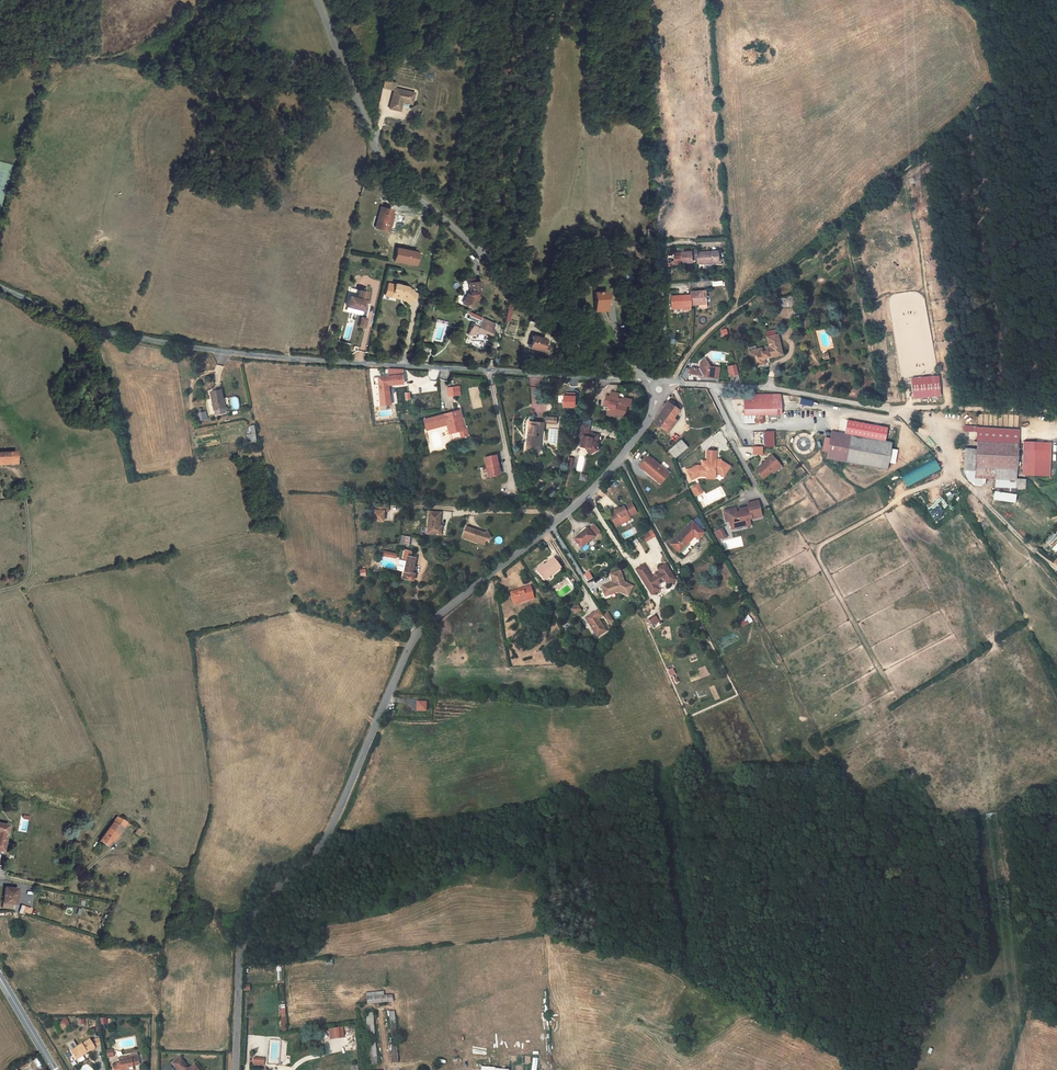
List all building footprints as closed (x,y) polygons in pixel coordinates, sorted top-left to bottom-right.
[(394,89),(389,108),(400,110),(402,100),(404,101),(403,102),(411,104),(413,93),(394,89)] [(415,105),(410,108),(414,115),(419,111),(415,105)] [(392,210),(380,207),(375,228),(388,231),(390,225),(388,225),(390,216),(392,210)] [(414,265),(417,251),(395,246),(392,261),(414,265)] [(682,256),(674,257),(675,264),(682,264),(682,263),(692,262),(692,259),(697,258),(697,253),(696,250),(687,251),(687,252),(681,252),(681,253),(682,256)] [(720,251),(697,253),(697,258),(697,263),(721,262),(720,251)] [(480,281),(474,282),(469,282),(469,283),(469,291),(471,291),(469,295),(467,294),(463,304),(473,308),(479,296),(475,295),(476,294),(481,293),(480,281)] [(394,286),(387,284),(385,295),(391,297),(392,296),(392,293),(397,294),(397,296),(401,297),(402,296),(404,298),(403,299),(408,304),(412,299),(411,298),(415,294),(406,287),(394,284),(394,286)] [(348,296),(346,306),(363,310),(367,292),(359,290),(357,298),(348,296)] [(705,291),(690,292),(690,295),(691,305),(700,304),(705,304),(706,304),(705,291)] [(606,292),(594,292),(595,311),(607,310),(606,292)] [(769,299),(771,309),(788,306),(799,304),(798,294),(787,296),(769,299)] [(671,296),(671,307),(682,306),(691,305),(690,295),(671,296)] [(473,323),(470,330),(474,332),(473,334),(486,333),(490,335),(493,330),(492,329),(495,324),(477,315),(476,317),(474,316),(472,322),(473,323)] [(367,318),(361,317),(359,326),(364,328),(367,318)] [(548,324),(544,329),(551,333),(554,329),(548,324)] [(533,335),(529,348),(545,352),(547,345),(544,344),(545,339),(533,335)] [(756,345),(748,347),(749,351),(753,366),(764,364),(763,358),(763,357),(768,356),(769,358),(782,354),(778,335),(767,337),(769,346),(766,347),(766,351),(762,352),(761,348),(757,349),(756,345)] [(700,369),(690,367),(690,369),(689,369),(688,373),(690,373),(699,375),(701,375),(701,376),(714,378),(715,367),(710,366),(706,360),(700,364),(700,369)] [(727,365),(728,376),(738,375),(736,364),(727,365)] [(388,376),(378,377),(379,384),(381,406),(391,405),(389,387),(401,386),(400,384),(404,383),(403,375),(403,370),(388,369),(388,376)] [(221,390),(210,392),(214,410),(215,410),(216,414),(225,412),(224,408),(225,407),(224,405),(229,404),(227,398),(223,399),(221,390)] [(781,414),(781,394),(733,395),(733,398),(744,398),(744,415),(745,415),(745,423),(754,423),(754,416),(754,415),(756,415),(756,416),(756,423),(763,423),(763,414),(781,414)] [(617,398),(606,395),(605,400),(609,401),(608,406),(607,412),(616,414),(615,415),(616,415),(624,417),(627,405),(616,403),(617,398)] [(666,431),(670,426),(668,425),(672,419),(679,410),(673,405),(668,401),(654,421),(666,431)] [(820,417),(834,417),(835,409),(820,408),(820,417)] [(444,414),(424,420),(426,428),(446,423),(449,422),(451,433),(460,431),(466,429),(463,430),(460,419),(462,418),(459,410),(444,414)] [(864,421),(840,415),(837,425),(861,431),(864,421)] [(446,423),(426,428),(426,430),(447,425),(449,434),(451,433),(449,422),(446,423)] [(544,423),(530,422),(529,434),(528,434),(526,450),(534,451),(534,445),(538,446),(538,437),(536,436),(536,432),(541,432),(543,432),(544,423)] [(590,425),(582,423),(578,442),(581,443),(580,446),(585,448),(586,446),(590,447),(593,452),(598,449),(599,446),(597,443),(596,441),(596,439),(598,439),(599,435),(588,432),(590,425)] [(249,425),(250,434),(246,434),(247,444),(256,443),(254,425),(249,425)] [(765,446),(774,446),(774,431),(765,431),(765,446)] [(887,469),(892,442),(865,437),(860,436),(831,431),(826,458),(887,469)] [(669,450),(675,458),(688,447),(681,440),(669,450)] [(1018,443),(977,441),(977,449),(975,477),(982,478),(996,479),(995,490),(1016,491),(1016,489),(1025,489),(1026,480),(1017,480),(1018,443)] [(1023,442),(1022,475),(1044,475),(1045,442),(1023,442)] [(762,446),(752,447),(752,455),(762,455),(762,446)] [(975,477),(977,449),(964,449),(963,469),(968,479),(969,479),(974,484),(981,484),(982,478),(975,477)] [(716,451),(707,451),(707,461),(702,461),(702,466),(697,465),(691,469),(696,477),(700,475),(707,475),(707,473),(713,473),(715,472),(718,472),(724,476),(730,467),(721,461),(715,461),(716,451)] [(16,464),(16,452),(0,454),(0,465),(16,464)] [(496,455),(485,457),(487,467),(489,466),(491,476),(500,474),(496,455)] [(764,478),(771,472),(780,464),(772,455),(765,461),(767,463),(765,464),(763,463),(756,469),(764,478)] [(669,473),(648,456),(640,466),(651,476),(652,475),(653,476),(653,478),(657,480),(661,476),(664,479),(669,473)] [(906,486),(940,470),(935,459),(900,475),(906,486)] [(771,472),(773,474),(782,466),(780,464),(771,472)] [(691,469),(687,471),(692,479),(696,477),(691,469)] [(702,493),(698,485),(693,487),(696,493),(697,495),(702,493)] [(758,500),(748,503),(748,506),(739,508),(740,512),(737,513),(735,508),(728,509),(728,510),(729,511),(724,512),(726,521),(729,521),(731,529),(746,525),(746,522),(750,521),(749,519),(762,516),(758,500)] [(608,513),(616,527),(622,523),(621,521),(629,516),(637,512),(631,502),(620,509),(615,511),(614,509),(608,513)] [(389,505),(374,503),(373,520),(383,521),(384,514),(384,510),(386,511),(388,511),(389,505)] [(441,512),(429,511),(428,527),(431,527),(430,534),(441,535),(442,528),(440,528),(440,525),(441,512)] [(692,521),(699,528),(702,525),(695,518),(692,521)] [(670,544),(679,552),(695,536),(697,539),(704,532),(699,528),(692,521),(670,544)] [(594,536),(600,531),(594,524),(587,529),(594,536)] [(466,526),(463,537),(479,543),(480,540),(485,542),(485,540),(491,538),(487,531),(484,532),(481,531),(481,533),(479,532),(480,531),(466,526)] [(581,547),(594,537),(587,529),(580,534),(574,539),(581,547)] [(642,535),(645,542),(652,538),(648,531),(642,535)] [(409,545),(411,537),(400,535),(399,544),(409,545)] [(412,551),(405,550),(403,561),(405,561),(406,562),(408,556),(411,556),(412,551)] [(406,562),(404,571),(412,573),(414,566),(415,557),(411,556),(408,556),(406,562)] [(545,567),(538,573),(544,581),(561,568),(553,558),(544,565),(545,567)] [(536,570),(538,573),(545,567),(544,565),(543,564),(536,570)] [(643,565),(636,569),(652,594),(659,590),(657,586),(658,585),(657,582),(662,579),(663,582),(665,580),(668,585),(675,580),(665,564),(658,569),(660,573),(657,575),(655,577),(652,578),(643,565)] [(412,573),(404,571),(403,578),(413,580),(415,573),(412,573)] [(614,591),(615,593),(619,592),(628,596),(633,586),(624,582),(620,571),(610,574),(613,583),(602,586),(604,594),(614,591)] [(518,593),(512,595),(514,601),(520,599),(521,602),(533,598),(530,587),(517,590),(518,593)] [(581,610),(578,606),(572,610),(575,614),(581,610)] [(603,616),(599,610),(586,618),(597,637),(606,631),(598,619),(603,616)] [(613,621),(608,613),(603,616),(608,624),(613,621)] [(738,620),(742,627),(752,621),(748,614),(738,620)] [(648,619),(651,623),(658,619),(655,615),(648,619)] [(417,711),(426,711),(426,702),(417,702),(417,711)] [(116,817),(99,841),(106,846),(110,841),(115,833),(117,835),(124,826),(126,827),(127,825),(128,826),(130,825),(126,823),(116,817)] [(17,889),(5,888),(3,903),(14,905),(15,900),(16,900),(17,889)] [(367,993),(368,1004),(393,1002),(392,995),(384,995),(384,992),(367,993)] [(389,1011),(393,1062),(398,1062),(395,1011),(389,1011)] [(370,1064),(377,1064),(373,1013),(366,1013),(370,1064)] [(343,1027),(330,1029),(331,1040),(344,1038),(343,1027)] [(81,1044),(72,1049),(75,1052),(73,1053),(77,1059),(83,1055),(82,1055),(82,1053),(86,1051),(87,1053),(95,1047),(94,1047),(100,1045),(99,1038),(90,1041),(90,1039),(82,1044),(81,1044)] [(113,1064),(114,1069),(133,1069),(132,1066),(139,1065),(137,1055),(130,1056),(130,1058),(126,1059),(127,1061),(113,1064)] [(172,1063),(177,1069),(202,1069),(196,1063),(189,1068),(188,1068),(188,1067),(180,1057),(172,1063)] [(252,1057),(252,1065),(264,1066),(264,1058),(252,1057)]
